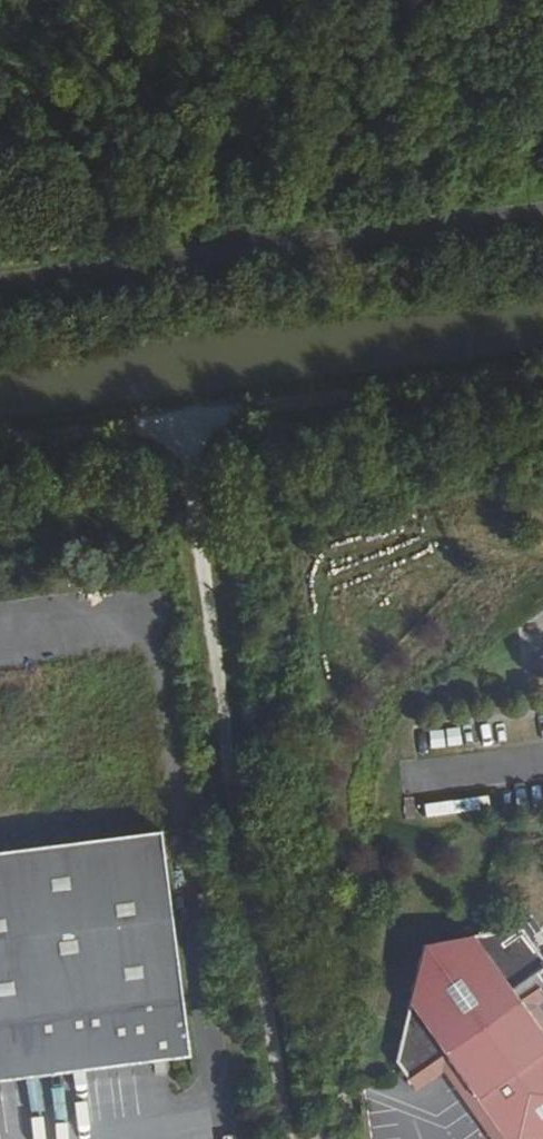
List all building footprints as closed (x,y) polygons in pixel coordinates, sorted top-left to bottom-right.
[(112,1038),(145,1034),(168,1045),(186,1043),(157,818),(41,833),(0,838),(0,1054),(112,1038)] [(525,982),(535,975),(541,982),(542,981),(542,948),(519,916),(423,926),(392,1049),(412,1077),(440,1059),(438,1056),(449,1048),(514,1138),(516,1138),(542,1119),(542,1027),(521,997),(531,990),(525,982)]
